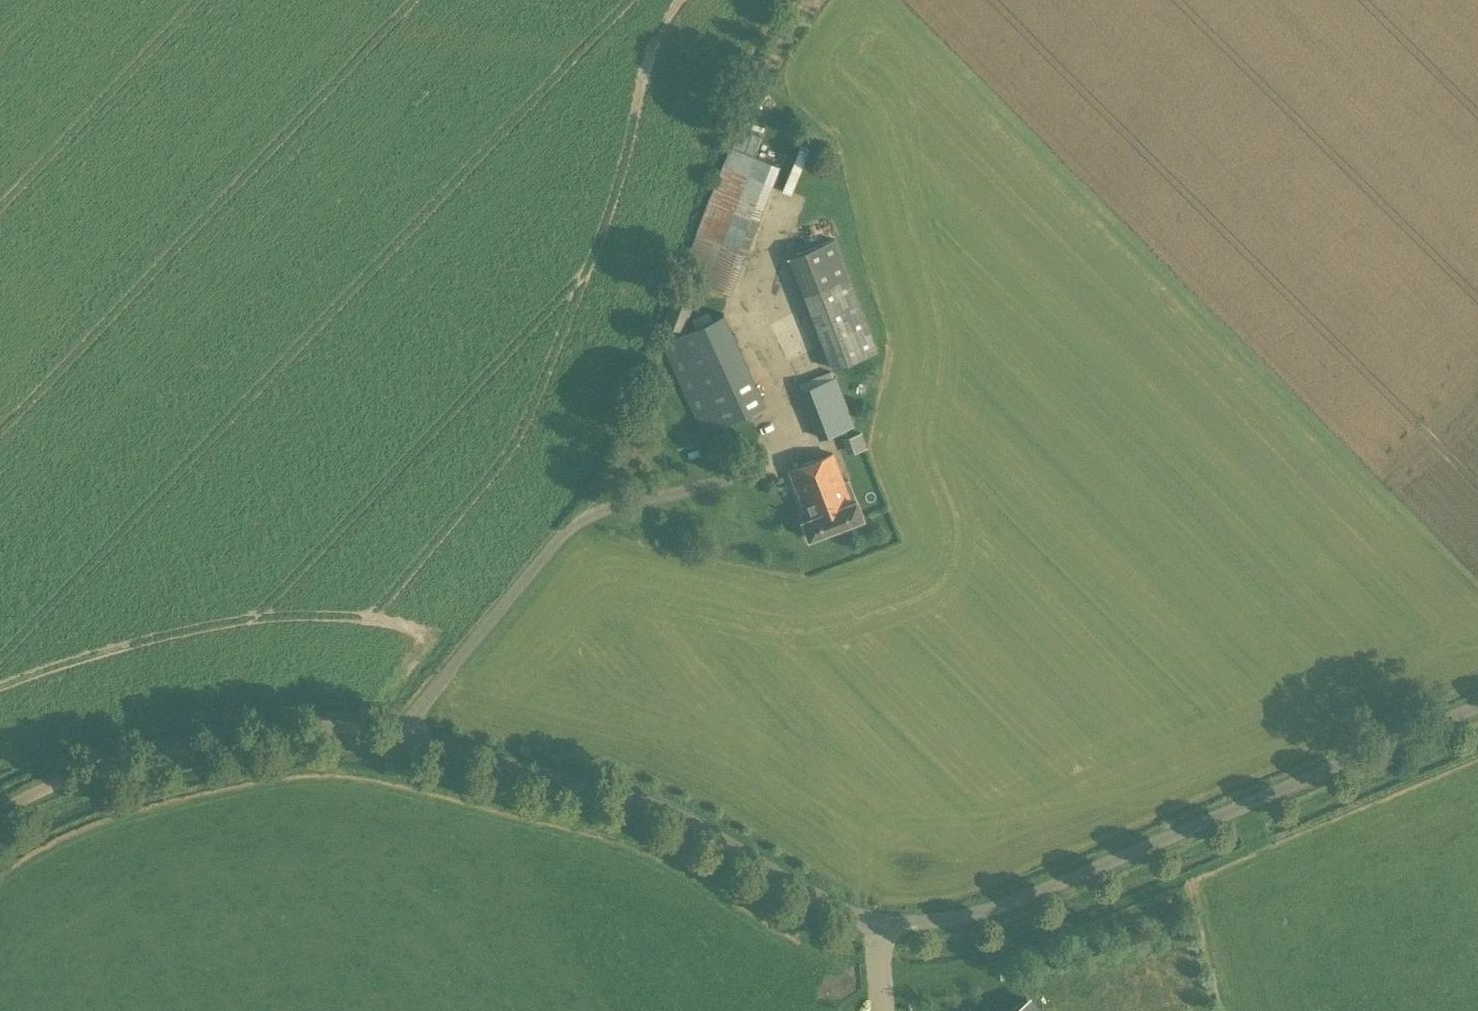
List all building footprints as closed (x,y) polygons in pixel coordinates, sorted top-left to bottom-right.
[(729,144),(662,322),(684,331),(702,284),(730,295),(781,164),(757,154),(764,136),(741,128),(734,145),(729,144)] [(877,350),(849,276),(835,239),(789,256),(804,293),(832,367),(877,350)] [(717,427),(765,405),(741,350),(725,313),(686,331),(675,336),(662,342),(666,350),(703,433),(717,427)] [(837,375),(799,389),(818,438),(855,424),(837,375)] [(845,452),(866,445),(861,430),(840,436),(845,452)] [(848,479),(841,482),(831,454),(790,469),(809,518),(802,521),(809,538),(861,517),(855,500),(849,502),(848,500),(855,498),(848,479)]
